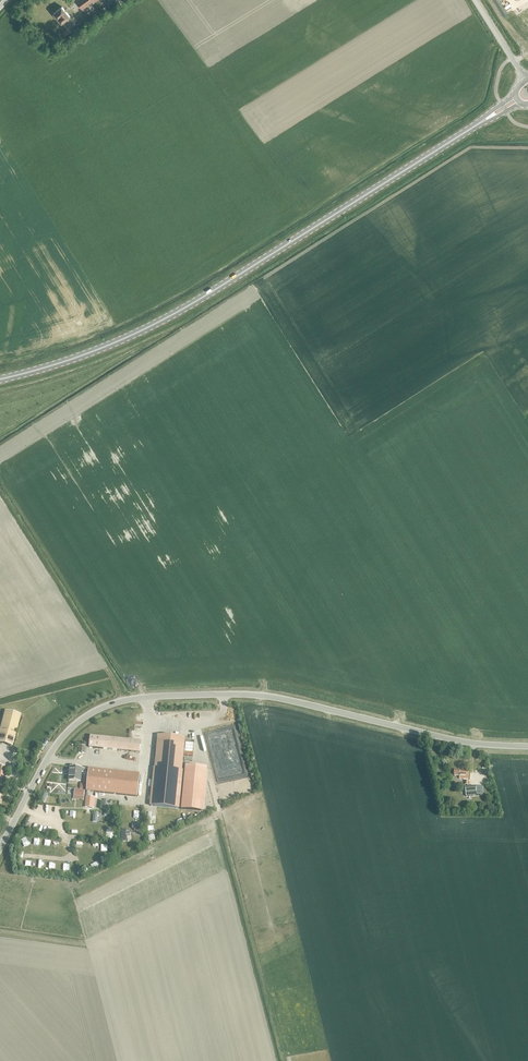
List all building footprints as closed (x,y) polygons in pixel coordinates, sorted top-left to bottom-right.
[(86,9),(99,0),(79,0),(86,9)] [(53,12),(64,25),(66,23),(64,21),(70,16),(62,5),(53,12)] [(12,746),(21,715),(5,710),(0,728),(0,743),(12,746)] [(185,738),(158,735),(149,806),(178,808),(185,738)] [(90,747),(140,753),(141,741),(91,736),(90,747)] [(205,768),(185,765),(181,809),(201,811),(205,768)] [(89,769),(87,791),(86,796),(90,797),(91,791),(137,797),(140,775),(89,769)] [(458,778),(468,779),(469,771),(453,770),(453,776),(458,776),(458,778)] [(465,788),(465,796),(482,794),(482,786),(465,788)] [(39,800),(44,803),(48,795),(43,792),(39,800)] [(90,797),(86,796),(85,807),(93,808),(95,797),(90,797)]
